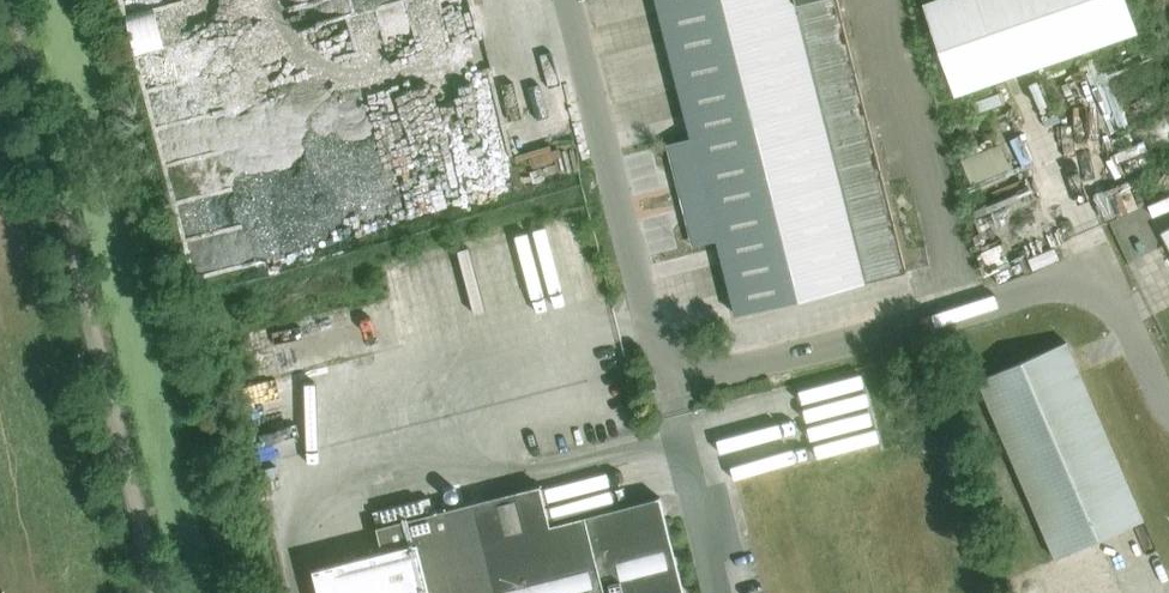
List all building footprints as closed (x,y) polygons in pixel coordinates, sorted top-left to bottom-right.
[(166,31),(216,243),(259,233),(258,230),(281,225),(282,232),(315,224),(317,230),(336,226),(330,201),(337,199),(344,230),(370,224),(368,215),(425,202),(377,0),(346,0),(327,4),(326,0),(298,0),(166,31)] [(692,139),(668,145),(693,245),(717,239),(736,315),(906,272),(837,0),(656,0),(692,139)] [(1137,32),(1126,0),(933,0),(923,4),(955,95),(1137,32)] [(965,158),(976,182),(1015,165),(1004,141),(965,158)] [(1168,214),(1168,195),(1151,202),(1158,219),(1168,214)] [(645,435),(617,442),(555,198),(511,209),(521,246),(430,269),(442,316),(361,336),(350,290),(249,315),(320,592),(686,592),(645,435)] [(1056,559),(1144,521),(1066,342),(978,380),(1056,559)] [(853,375),(790,389),(800,435),(870,420),(862,386),(856,388),(853,375)] [(1058,592),(1101,592),(1095,578),(1058,592)]
